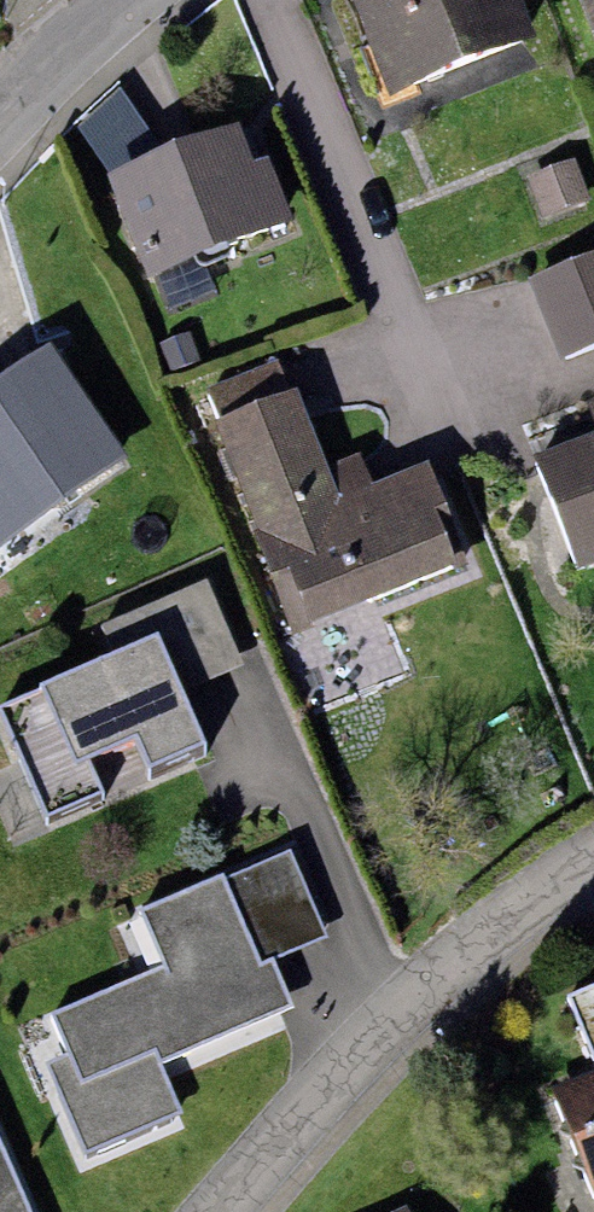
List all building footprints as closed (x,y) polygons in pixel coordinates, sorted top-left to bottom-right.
[(389,92),(538,36),(524,0),(354,0),(389,92)] [(593,29),(593,0),(582,0),(593,29)] [(107,173),(165,151),(120,86),(78,127),(107,173)] [(165,151),(107,173),(148,277),(156,274),(203,256),(294,221),(268,155),(252,161),(238,123),(165,151)] [(576,158),(529,176),(545,219),(592,201),(576,158)] [(529,278),(561,360),(593,347),(593,252),(529,278)] [(218,294),(203,256),(156,274),(170,312),(218,294)] [(189,331),(160,343),(171,372),(201,361),(189,331)] [(0,379),(0,548),(130,456),(50,343),(0,379)] [(279,358),(202,389),(259,529),(254,531),(294,631),(468,562),(427,460),(372,482),(360,451),(330,463),(298,385),(291,388),(279,358)] [(534,454),(579,569),(593,563),(593,430),(534,454)] [(0,703),(0,718),(45,819),(107,792),(92,758),(136,739),(150,772),(207,747),(184,695),(246,667),(207,579),(101,625),(114,653),(0,703)] [(289,846),(141,908),(164,963),(51,1011),(68,1053),(45,1062),(85,1157),(183,1116),(161,1063),(296,1007),(276,961),(328,940),(289,846)] [(566,995),(593,1061),(593,983),(566,995)] [(550,1087),(593,1190),(593,1068),(550,1087)] [(0,1131),(0,1211),(34,1211),(0,1131)]
